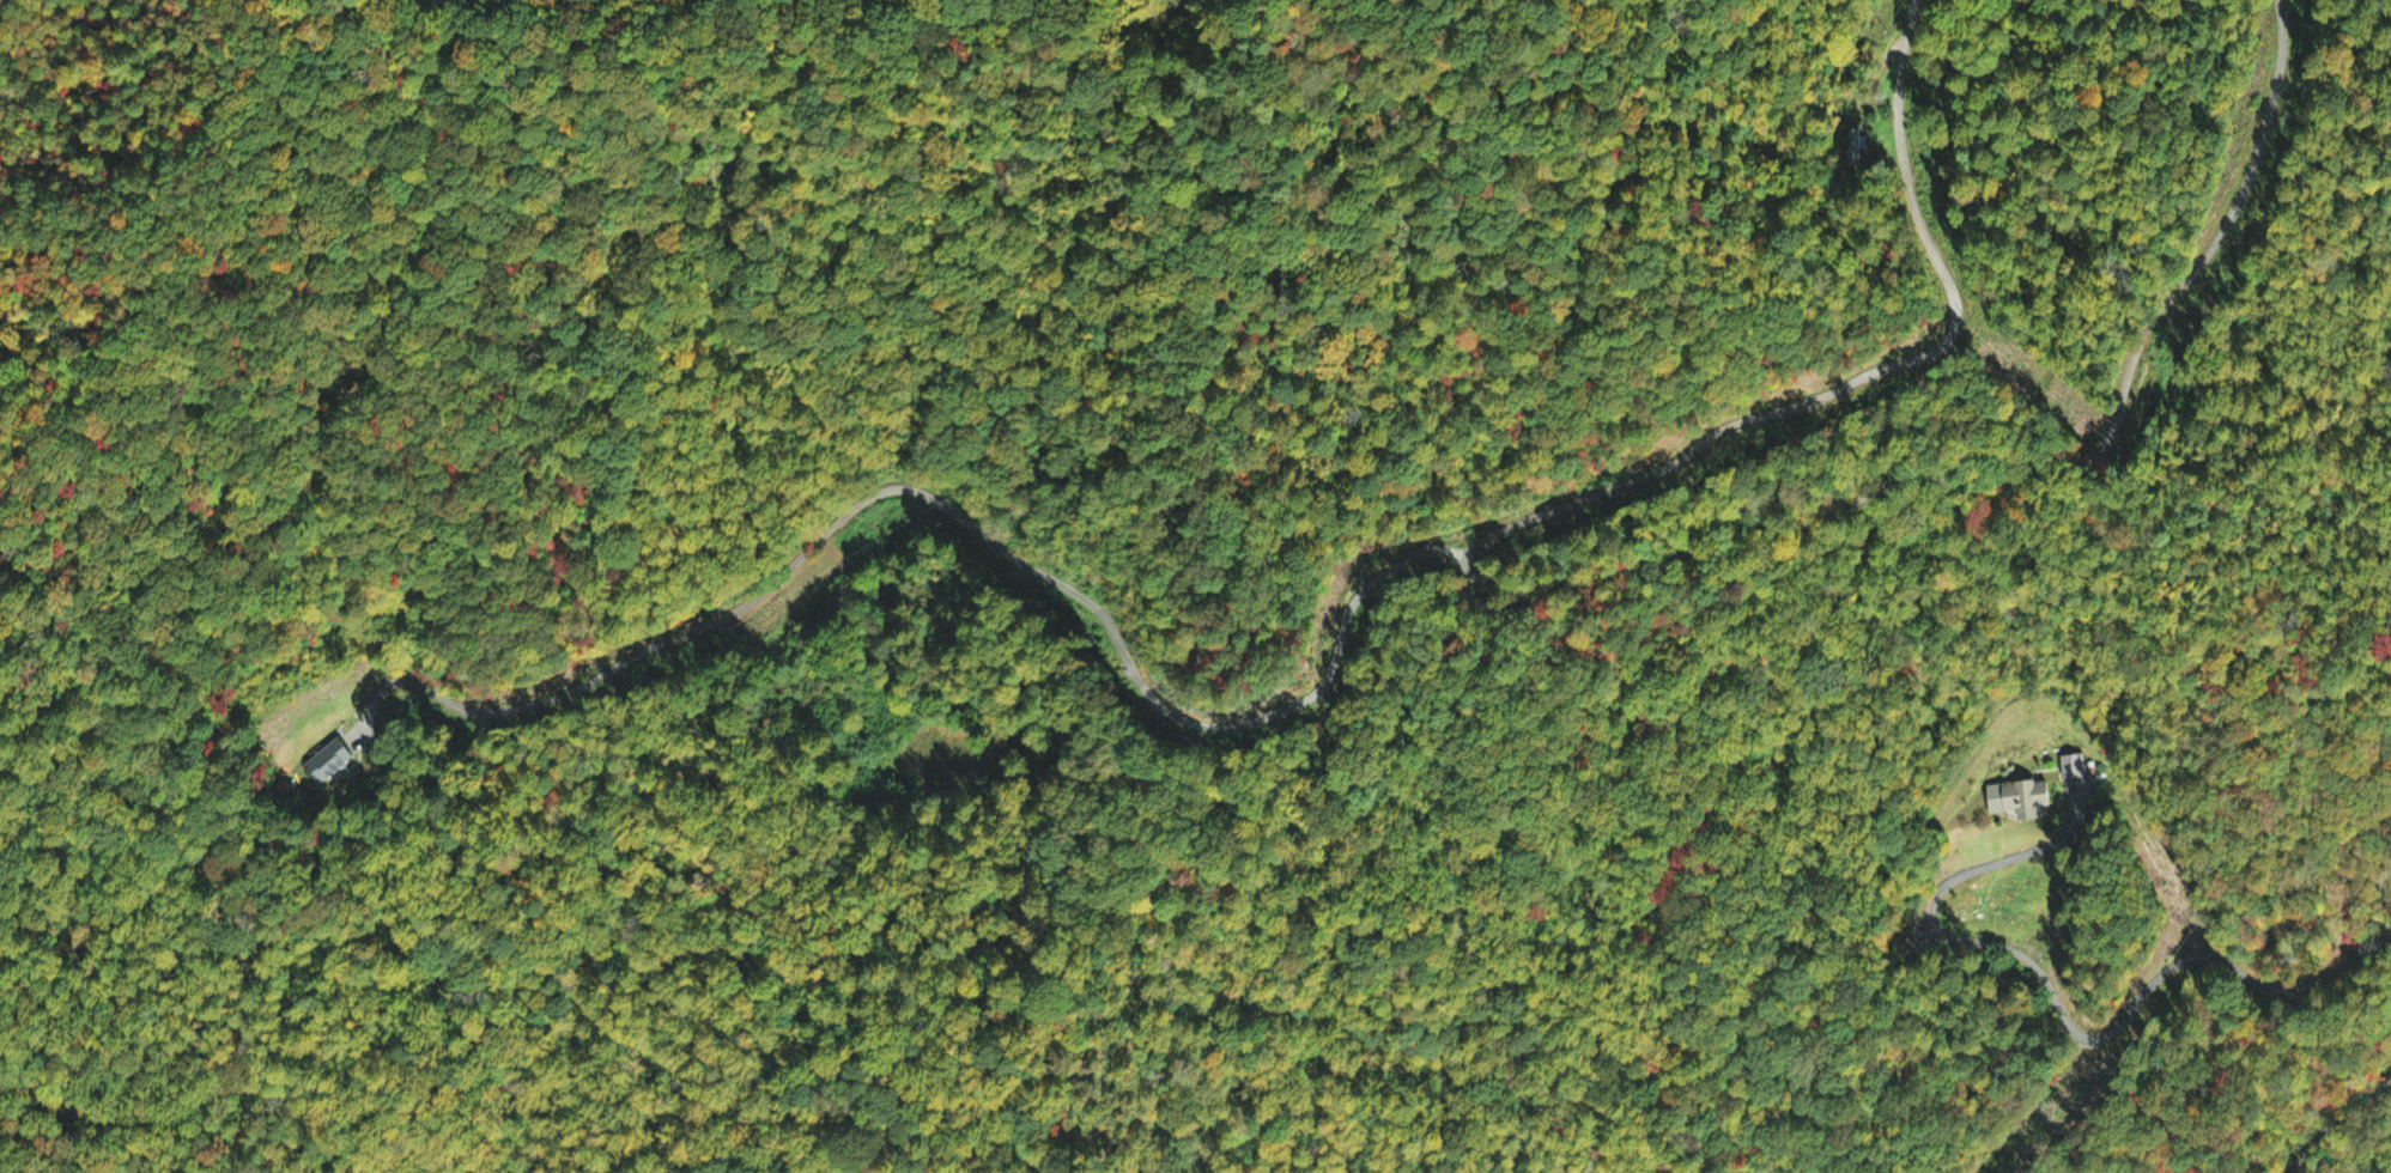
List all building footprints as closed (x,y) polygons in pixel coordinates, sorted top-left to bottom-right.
[(1848,153),(1847,153),(1847,165),(1858,165),(1858,151),(1867,151),(1866,139),(1859,139),(1859,130),(1848,131),(1848,153)] [(321,788),(356,763),(339,740),(304,766),(321,788)] [(2063,782),(2087,778),(2084,756),(2060,759),(2063,782)] [(2052,808),(2049,781),(1988,788),(1991,816),(2020,813),(2021,823),(2042,821),(2040,810),(2052,808)]
